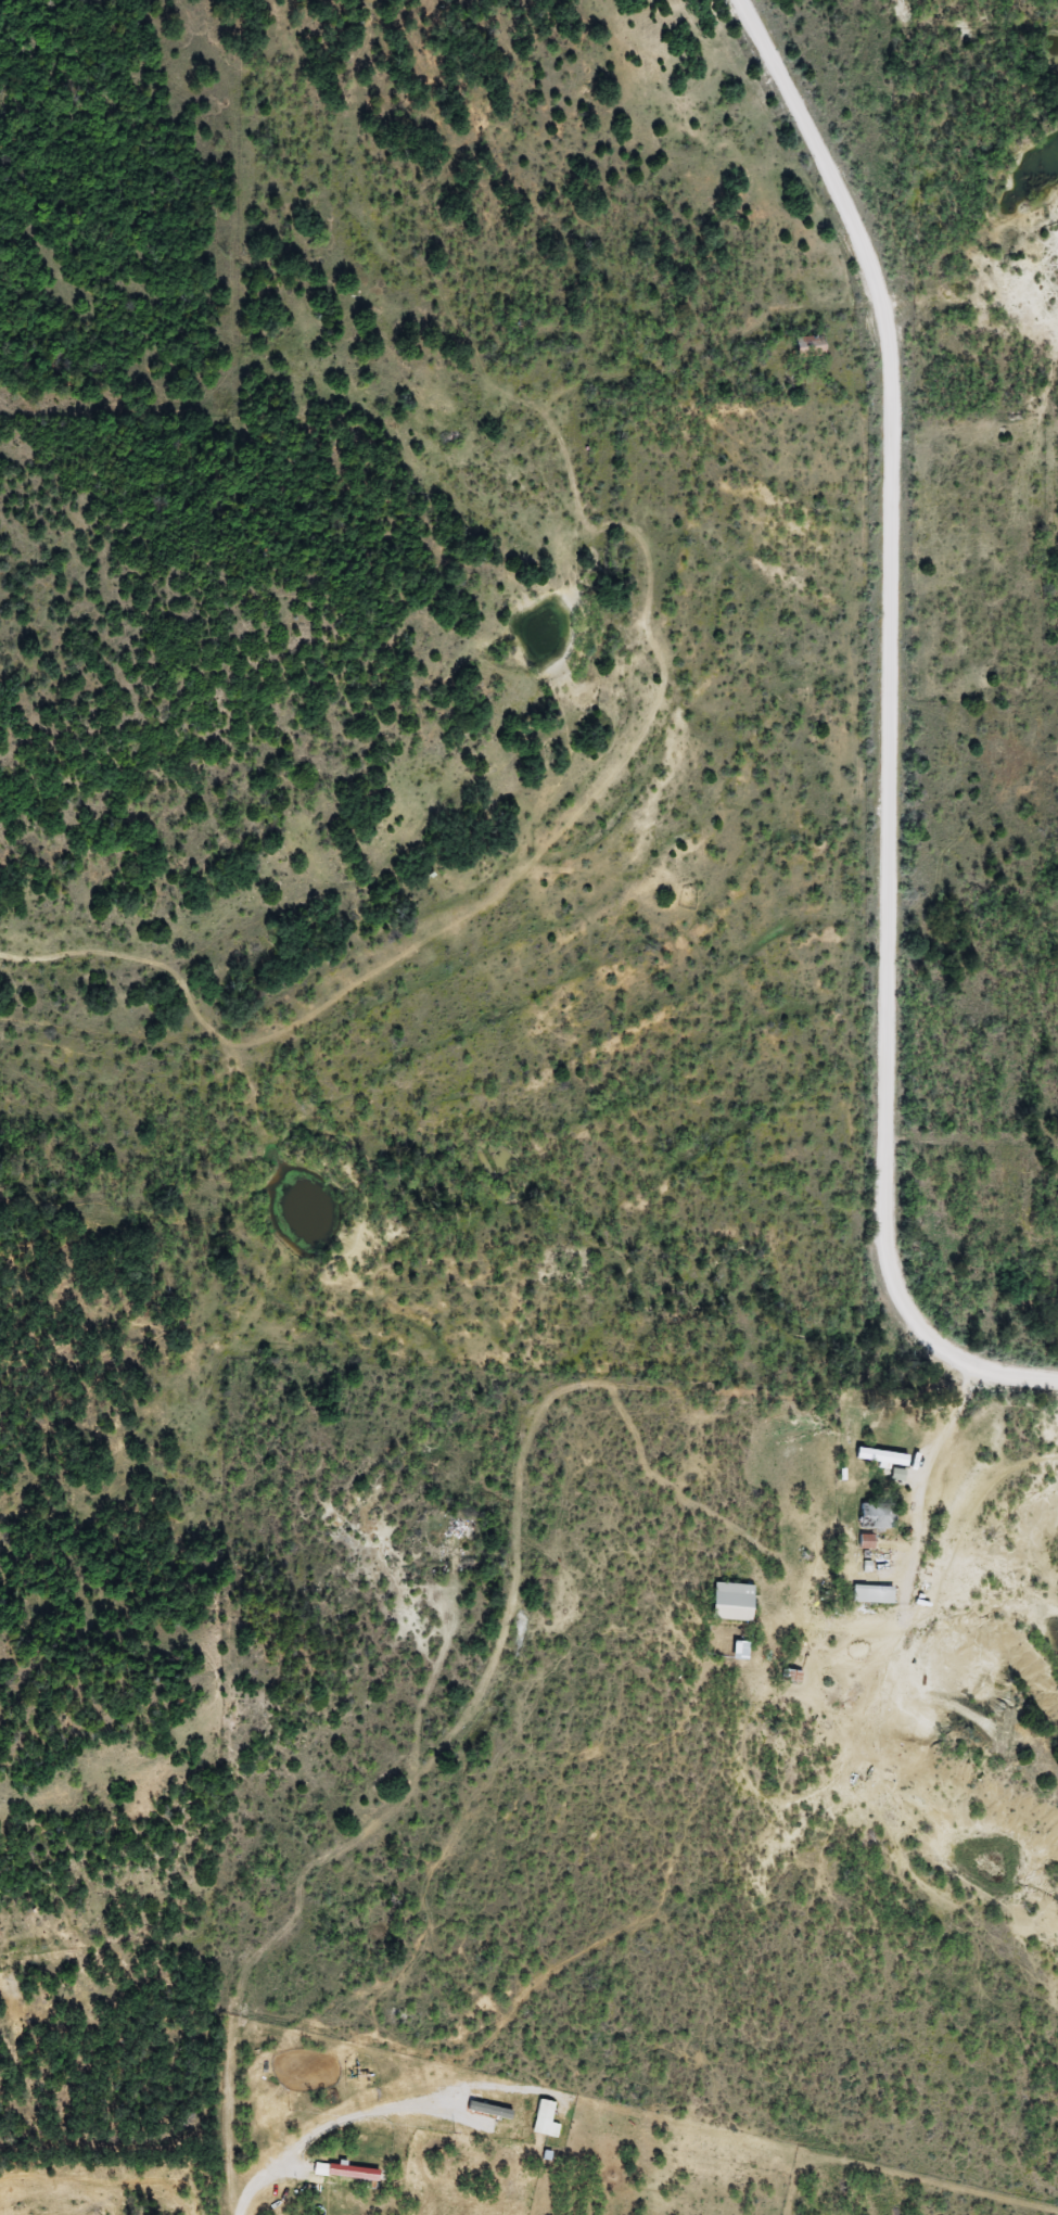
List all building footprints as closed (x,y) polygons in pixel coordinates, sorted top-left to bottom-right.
[(797,359),(823,357),(822,337),(795,339),(797,359)] [(999,1165),(999,1196),(1007,1196),(1007,1165),(999,1165)] [(896,1504),(861,1504),(861,1529),(896,1529),(896,1504)] [(754,1586),(714,1583),(712,1620),(752,1622),(754,1586)] [(894,1603),(894,1586),(852,1586),(852,1603),(894,1603)] [(748,1660),(748,1642),(733,1642),(733,1660),(748,1660)]
